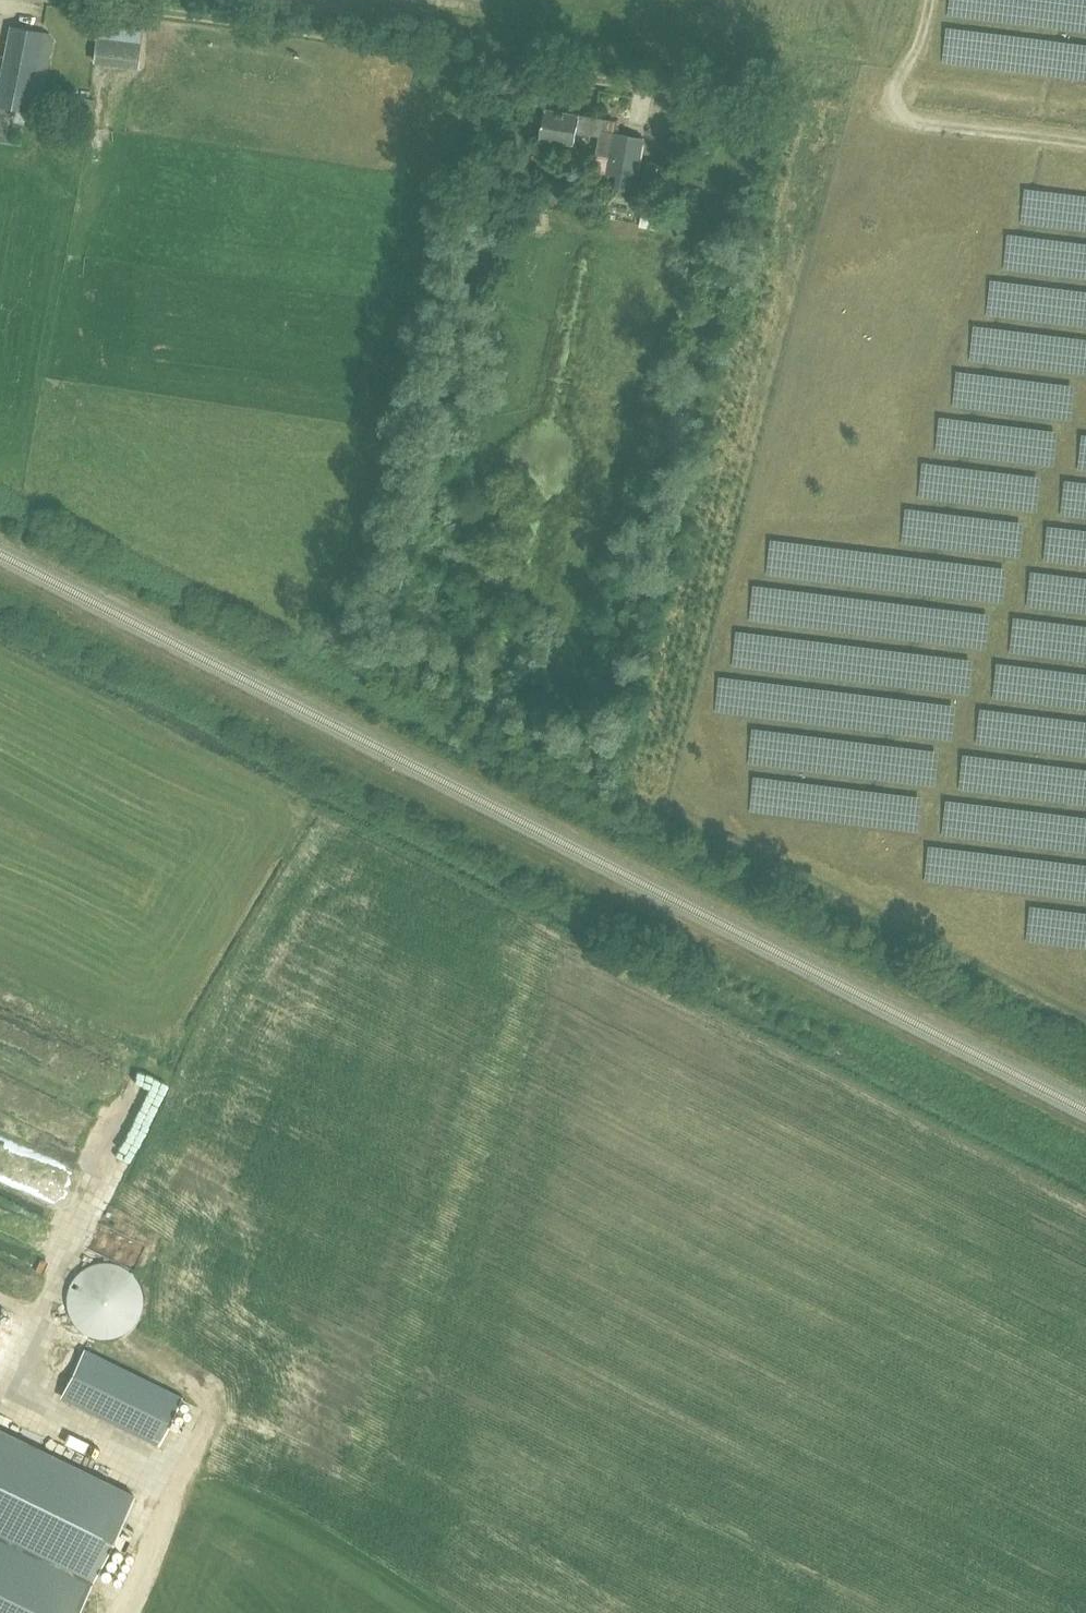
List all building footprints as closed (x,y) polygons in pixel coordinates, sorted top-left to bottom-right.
[(15,110),(28,112),(43,32),(9,25),(0,71),(0,107),(15,110)] [(164,32),(159,51),(169,53),(174,34),(164,32)] [(140,43),(96,38),(93,61),(137,66),(140,43)] [(638,165),(643,137),(614,132),(616,120),(604,118),(546,108),(540,137),(575,143),(577,132),(599,136),(596,153),(593,170),(608,173),(618,174),(616,187),(634,190),(638,165)] [(28,112),(15,110),(13,121),(26,123),(28,112)] [(646,160),(643,180),(668,185),(672,165),(646,160)] [(668,185),(643,180),(641,189),(666,194),(668,185)] [(596,215),(604,216),(607,199),(599,198),(596,215)] [(658,229),(658,227),(663,210),(645,206),(640,225),(658,229)] [(680,227),(689,229),(692,218),(682,215),(680,227)] [(61,1268),(74,1334),(122,1325),(120,1314),(128,1312),(122,1280),(129,1279),(124,1255),(61,1268)] [(81,1350),(59,1395),(156,1443),(178,1399),(81,1350)] [(172,1419),(168,1428),(181,1434),(186,1425),(172,1419)] [(134,1495),(0,1429),(0,1612),(76,1612),(134,1495)]
